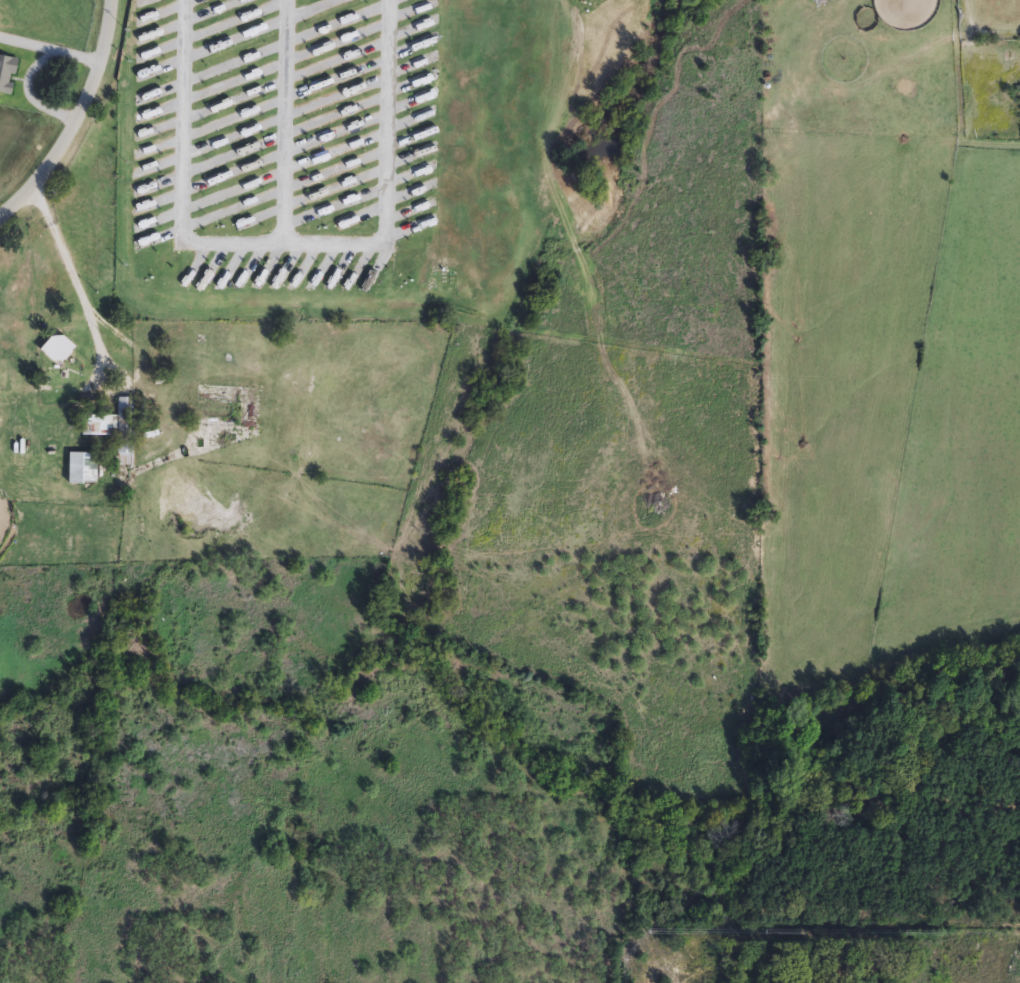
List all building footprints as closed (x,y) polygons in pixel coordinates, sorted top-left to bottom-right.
[(13,95),(0,93),(0,55),(20,59),(13,95)] [(76,339),(76,367),(54,367),(54,339),(76,339)] [(134,467),(101,466),(100,485),(69,484),(70,453),(119,454),(119,436),(82,436),(82,415),(119,416),(120,398),(135,398),(134,467)]
